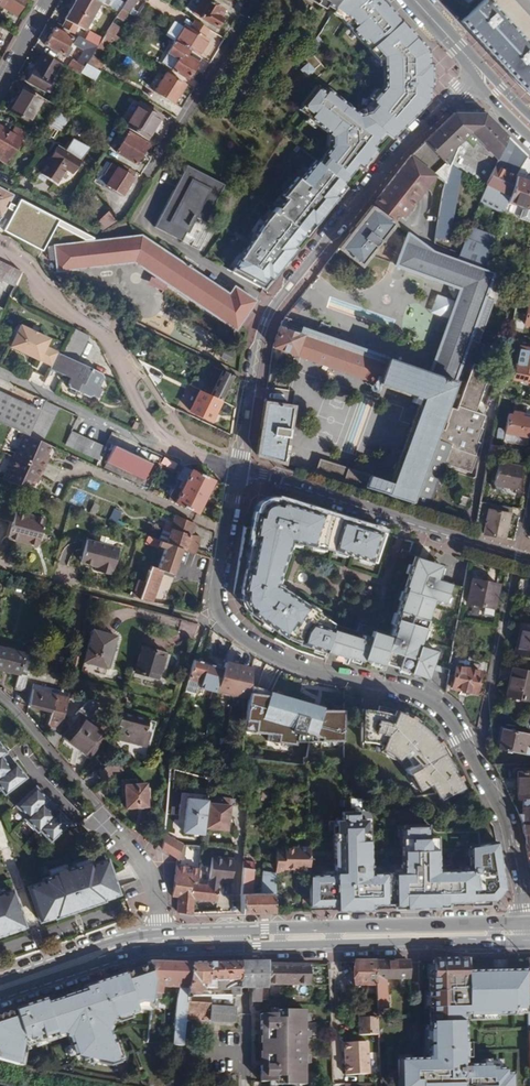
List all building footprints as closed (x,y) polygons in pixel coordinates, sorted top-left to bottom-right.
[(24,0),(0,0),(0,5),(15,15),(24,0)] [(64,20),(77,27),(84,31),(100,2),(95,0),(75,0),(64,20)] [(121,9),(127,13),(128,13),(136,0),(126,0),(121,9)] [(198,17),(215,27),(221,18),(219,17),(215,15),(220,8),(211,3),(213,0),(200,0),(192,13),(198,17)] [(334,10),(331,15),(339,21),(349,32),(384,70),(385,91),(367,112),(355,113),(328,89),(325,92),(318,87),(303,105),(312,113),(308,117),(317,124),(331,137),(332,146),(323,155),(327,159),(321,166),(341,184),(358,165),(360,166),(368,157),(374,149),(373,148),(385,130),(390,137),(404,124),(402,122),(409,115),(411,117),(427,101),(427,87),(426,73),(426,64),(426,49),(421,44),(401,23),(385,6),(380,0),(339,0),(334,10)] [(326,5),(317,0),(309,0),(324,9),(326,5)] [(326,5),(334,10),(339,0),(317,0),(326,5)] [(461,21),(529,95),(529,19),(512,0),(483,0),(461,21)] [(121,9),(119,13),(115,17),(122,21),(127,13),(121,9)] [(119,28),(112,23),(104,35),(110,39),(111,40),(119,28)] [(184,25),(173,41),(198,56),(202,49),(198,47),(205,37),(203,36),(189,28),(184,25)] [(71,37),(54,28),(45,44),(62,54),(71,37)] [(96,47),(101,39),(88,33),(84,40),(96,47)] [(110,39),(104,35),(101,39),(96,47),(104,51),(110,39)] [(84,40),(78,37),(73,44),(83,50),(76,62),(71,60),(66,68),(78,76),(81,71),(86,64),(90,57),(96,47),(84,40)] [(198,56),(173,41),(161,62),(187,79),(201,58),(198,56)] [(44,91),(59,64),(41,53),(25,80),(44,91)] [(103,64),(97,61),(90,57),(86,64),(99,71),(103,64)] [(184,84),(165,72),(153,92),(172,103),(184,84)] [(41,98),(21,86),(8,110),(28,121),(41,98)] [(138,102),(124,126),(147,139),(161,116),(138,102)] [(299,109),(308,117),(312,113),(303,105),(299,109)] [(68,119),(56,112),(48,124),(60,132),(68,119)] [(392,178),(382,191),(391,197),(385,205),(399,214),(402,217),(433,174),(445,178),(456,148),(487,116),(484,113),(475,113),(467,113),(453,113),(411,154),(392,178)] [(493,122),(487,116),(456,148),(445,178),(434,238),(449,241),(459,175),(461,173),(479,181),(486,185),(507,136),(498,127),(493,122)] [(215,131),(226,137),(232,127),(215,117),(206,132),(212,135),(215,131)] [(314,128),(317,124),(308,117),(305,121),(314,128)] [(28,133),(15,126),(11,132),(0,127),(0,161),(5,164),(22,139),(24,140),(28,133)] [(146,144),(128,132),(115,152),(135,163),(146,144)] [(497,211),(502,213),(515,176),(526,159),(527,156),(516,144),(507,136),(486,185),(481,197),(499,206),(497,211)] [(71,173),(78,161),(56,147),(40,172),(56,183),(65,169),(71,173)] [(368,157),(360,166),(362,168),(376,151),(374,149),(368,157)] [(502,213),(529,223),(529,222),(529,182),(525,181),(527,175),(529,171),(529,162),(526,159),(515,176),(502,213)] [(346,188),(341,184),(321,166),(315,161),(299,180),(296,178),(281,197),(286,200),(278,210),(275,208),(265,220),(231,274),(263,291),(270,282),(296,250),(313,228),(333,204),(346,188)] [(132,177),(135,173),(128,168),(125,172),(116,167),(110,163),(106,169),(112,173),(105,184),(122,195),(133,177),(132,177)] [(166,202),(193,216),(203,221),(223,184),(221,184),(210,178),(209,177),(198,172),(197,171),(187,166),(185,165),(185,166),(166,202)] [(241,325),(257,300),(233,285),(230,290),(185,260),(125,220),(103,234),(0,181),(0,233),(9,236),(32,255),(51,279),(82,298),(119,314),(135,321),(241,373),(248,331),(241,325)] [(193,216),(166,202),(154,226),(180,241),(193,216)] [(393,222),(371,206),(368,203),(279,315),(285,317),(302,324),(302,328),(429,373),(455,381),(469,339),(477,343),(506,352),(517,296),(518,290),(519,283),(492,273),(482,270),(456,260),(432,250),(407,232),(393,222)] [(116,221),(108,212),(95,223),(102,231),(116,221)] [(13,287),(21,272),(0,262),(0,280),(13,287)] [(519,283),(518,290),(517,296),(529,298),(529,286),(519,283)] [(476,527),(506,352),(477,343),(469,339),(455,381),(429,373),(302,328),(302,324),(285,317),(279,315),(277,318),(272,329),(268,346),(253,455),(476,527)] [(38,358),(50,364),(56,352),(44,346),(48,338),(19,324),(9,345),(37,359),(38,358)] [(89,336),(73,329),(62,354),(77,361),(89,336)] [(519,346),(512,379),(529,383),(529,349),(519,346)] [(165,358),(151,351),(148,358),(162,365),(165,358)] [(62,354),(56,352),(50,364),(48,368),(68,377),(66,382),(68,387),(75,390),(79,389),(81,392),(88,396),(91,394),(96,397),(100,388),(98,386),(102,376),(101,373),(77,361),(62,354)] [(233,377),(214,368),(206,383),(193,377),(189,385),(198,389),(221,401),(222,401),(233,377)] [(221,401),(198,389),(188,410),(210,421),(221,401)] [(38,411),(0,393),(0,423),(24,434),(27,435),(38,411)] [(57,407),(43,400),(38,411),(27,435),(41,442),(57,407)] [(529,422),(529,418),(520,416),(521,413),(512,411),(512,415),(507,414),(503,431),(496,430),(495,439),(503,440),(505,433),(527,437),(529,422)] [(103,447),(69,432),(63,445),(97,460),(103,447)] [(27,435),(24,434),(5,480),(30,490),(34,482),(36,483),(49,455),(46,453),(49,446),(41,442),(27,435)] [(105,462),(143,479),(150,464),(113,446),(105,462)] [(175,463),(163,457),(159,464),(172,470),(175,463)] [(519,466),(498,462),(494,485),(515,489),(519,466)] [(175,486),(168,500),(197,513),(212,481),(183,467),(178,480),(184,482),(181,488),(175,486)] [(363,616),(340,609),(334,627),(283,592),(278,588),(289,554),(291,548),(348,555),(356,556),(376,562),(384,534),(278,501),(277,504),(275,505),(272,506),(270,508),(267,509),(265,511),(263,512),(261,514),(259,516),(256,516),(251,537),(254,538),(247,572),(244,572),(240,594),(244,595),(244,597),(245,599),(246,601),(246,603),(247,605),(248,607),(250,609),(251,610),(252,612),(251,615),(287,639),(288,636),(302,642),(301,645),(319,651),(319,649),(327,652),(346,657),(346,655),(363,660),(364,658),(382,664),(383,662),(391,665),(392,661),(400,664),(399,666),(407,668),(406,669),(410,670),(409,673),(427,678),(435,649),(418,644),(432,599),(443,602),(449,583),(444,582),(443,584),(435,581),(436,579),(430,577),(432,571),(429,568),(422,567),(422,564),(413,562),(403,595),(393,628),(394,628),(392,634),(377,629),(360,624),(363,616)] [(488,503),(483,533),(504,538),(509,514),(511,514),(512,508),(488,503)] [(44,519),(15,511),(7,538),(37,546),(44,519)] [(193,524),(175,516),(172,525),(165,522),(158,540),(167,544),(182,549),(195,554),(199,537),(189,535),(193,524)] [(101,568),(100,572),(111,575),(112,571),(114,571),(119,549),(87,540),(82,563),(96,566),(101,568)] [(182,549),(167,544),(165,549),(158,568),(150,566),(145,582),(138,580),(134,596),(153,601),(162,571),(174,575),(182,549)] [(519,577),(515,591),(529,593),(529,579),(519,577)] [(498,585),(472,580),(467,604),(483,607),(481,613),(483,615),(490,617),(492,615),(493,609),(498,585)] [(519,625),(514,654),(529,657),(529,627),(519,625)] [(84,662),(106,668),(115,636),(92,630),(84,662)] [(165,653),(142,647),(134,673),(158,679),(165,653)] [(26,677),(26,675),(20,673),(24,654),(0,648),(0,671),(17,676),(14,689),(23,691),(26,677)] [(208,663),(201,689),(217,694),(217,692),(226,663),(226,660),(223,659),(220,667),(208,663)] [(195,660),(184,692),(190,694),(189,696),(192,697),(196,687),(201,689),(208,663),(195,660)] [(220,693),(249,699),(253,668),(226,663),(217,692),(220,693)] [(480,672),(455,667),(450,688),(475,693),(480,672)] [(511,668),(506,697),(529,701),(529,672),(511,668)] [(50,726),(59,729),(67,698),(57,696),(32,689),(31,689),(27,706),(50,713),(47,726),(50,726)] [(74,713),(77,716),(61,737),(88,757),(104,736),(97,731),(100,726),(90,718),(96,710),(86,703),(84,705),(82,706),(80,708),(79,709),(77,710),(76,712),(74,713)] [(422,726),(412,719),(403,714),(387,708),(378,706),(377,711),(362,710),(361,742),(373,742),(382,745),(381,750),(392,756),(398,761),(405,754),(413,764),(405,769),(408,773),(409,773),(419,790),(426,787),(430,784),(440,800),(464,787),(459,780),(454,771),(439,746),(436,742),(432,737),(422,726)] [(290,759),(342,757),(342,725),(317,725),(265,708),(250,708),(244,755),(263,755),(263,760),(290,764),(290,759)] [(147,720),(120,713),(117,725),(120,725),(116,740),(145,747),(148,733),(144,732),(147,720)] [(499,730),(496,749),(529,755),(529,735),(499,730)] [(0,792),(2,791),(3,793),(15,805),(17,806),(15,808),(23,816),(24,815),(26,816),(24,818),(26,820),(25,821),(32,829),(34,828),(36,830),(38,828),(39,830),(38,831),(46,839),(47,838),(49,839),(67,821),(56,810),(57,809),(52,804),(46,798),(45,799),(33,787),(23,777),(9,758),(0,747),(0,791),(0,792)] [(101,781),(121,770),(116,761),(96,772),(101,781)] [(516,770),(516,799),(529,799),(529,770),(516,770)] [(144,783),(122,785),(124,808),(146,806),(144,783)] [(206,802),(206,800),(185,798),(182,832),(202,834),(203,827),(206,802)] [(349,808),(360,808),(360,798),(350,798),(349,808)] [(228,805),(206,802),(203,827),(226,830),(228,805)] [(517,813),(521,824),(523,833),(529,833),(529,807),(521,807),(521,813),(517,813)] [(332,871),(309,871),(308,907),(323,906),(334,906),(334,909),(353,908),(384,908),(386,908),(449,906),(489,904),(488,900),(492,900),(502,888),(495,842),(468,847),(468,870),(437,872),(437,837),(425,837),(425,826),(401,826),(400,872),(370,872),(370,820),(357,820),(357,812),(341,812),(341,821),(334,821),(332,871)] [(158,830),(160,816),(148,817),(147,829),(158,830)] [(182,845),(171,839),(169,854),(176,859),(179,849),(182,845)] [(283,849),(275,849),(275,873),(284,873),(285,870),(309,871),(309,847),(283,847),(283,849)] [(230,881),(233,860),(211,857),(207,885),(197,884),(190,883),(189,899),(195,899),(215,902),(218,880),(230,881)] [(42,881),(27,887),(39,921),(46,918),(45,917),(54,913),(55,917),(71,911),(75,909),(79,908),(87,905),(87,903),(94,900),(95,902),(102,899),(101,896),(110,893),(110,895),(117,892),(113,881),(109,870),(105,858),(89,864),(88,861),(73,867),(72,865),(53,872),(54,874),(41,878),(42,881)] [(190,883),(197,884),(198,869),(176,865),(172,897),(176,897),(176,912),(193,913),(195,899),(189,899),(190,883)] [(252,869),(242,868),(240,891),(240,912),(259,911),(272,911),(272,893),(275,889),(275,873),(261,871),(260,894),(252,893),(252,869)] [(24,926),(11,891),(0,895),(0,935),(6,933),(5,930),(14,927),(15,930),(24,926)] [(511,1075),(503,1075),(503,1070),(495,1070),(495,1066),(475,1066),(464,1067),(464,1068),(462,1068),(462,1016),(469,1015),(481,1015),(511,1015),(511,1010),(527,1010),(526,960),(502,960),(492,960),(492,972),(465,972),(465,961),(431,961),(431,963),(432,978),(428,978),(428,981),(428,989),(428,992),(429,1059),(423,1059),(421,1059),(417,1059),(413,1059),(396,1060),(397,1085),(511,1085),(511,1075)] [(171,963),(148,962),(149,967),(153,987),(153,994),(161,995),(162,988),(177,988),(172,1045),(182,1046),(184,1019),(186,997),(186,989),(191,963),(171,963)] [(266,962),(251,962),(251,988),(251,1006),(259,1007),(259,989),(268,989),(268,986),(322,985),(322,965),(266,964),(266,962)] [(374,963),(353,962),(353,985),(375,985),(374,963)] [(374,963),(375,985),(377,1017),(391,1017),(390,979),(408,978),(407,962),(374,963)] [(210,963),(191,963),(186,989),(186,997),(198,997),(198,985),(207,985),(208,985),(208,982),(214,982),(218,982),(219,990),(231,991),(230,995),(236,995),(239,995),(239,989),(239,963),(210,963)] [(18,1065),(21,1046),(26,1044),(27,1048),(61,1036),(68,1040),(76,1063),(85,1065),(92,1062),(94,1066),(110,1070),(119,1066),(104,1030),(103,1028),(106,1022),(113,1020),(114,1023),(141,1012),(142,1007),(151,1008),(152,999),(153,994),(153,987),(149,967),(91,986),(83,988),(85,992),(78,994),(45,1005),(44,1001),(6,1014),(0,1016),(0,1060),(18,1065)] [(198,997),(186,997),(184,1019),(202,1021),(223,1022),(234,1022),(236,995),(230,995),(198,997)] [(304,1011),(275,1011),(275,1014),(269,1015),(261,1015),(261,1031),(265,1031),(265,1037),(265,1044),(265,1053),(265,1059),(265,1067),(262,1066),(262,1083),(270,1082),(276,1082),(276,1085),(290,1085),(297,1085),(306,1085),(305,1064),(305,1058),(305,1039),(305,1033),(304,1022),(304,1016),(304,1011)] [(361,1018),(361,1035),(378,1035),(377,1017),(361,1018)] [(367,1043),(346,1044),(347,1052),(344,1052),(345,1077),(368,1075),(367,1043)]
